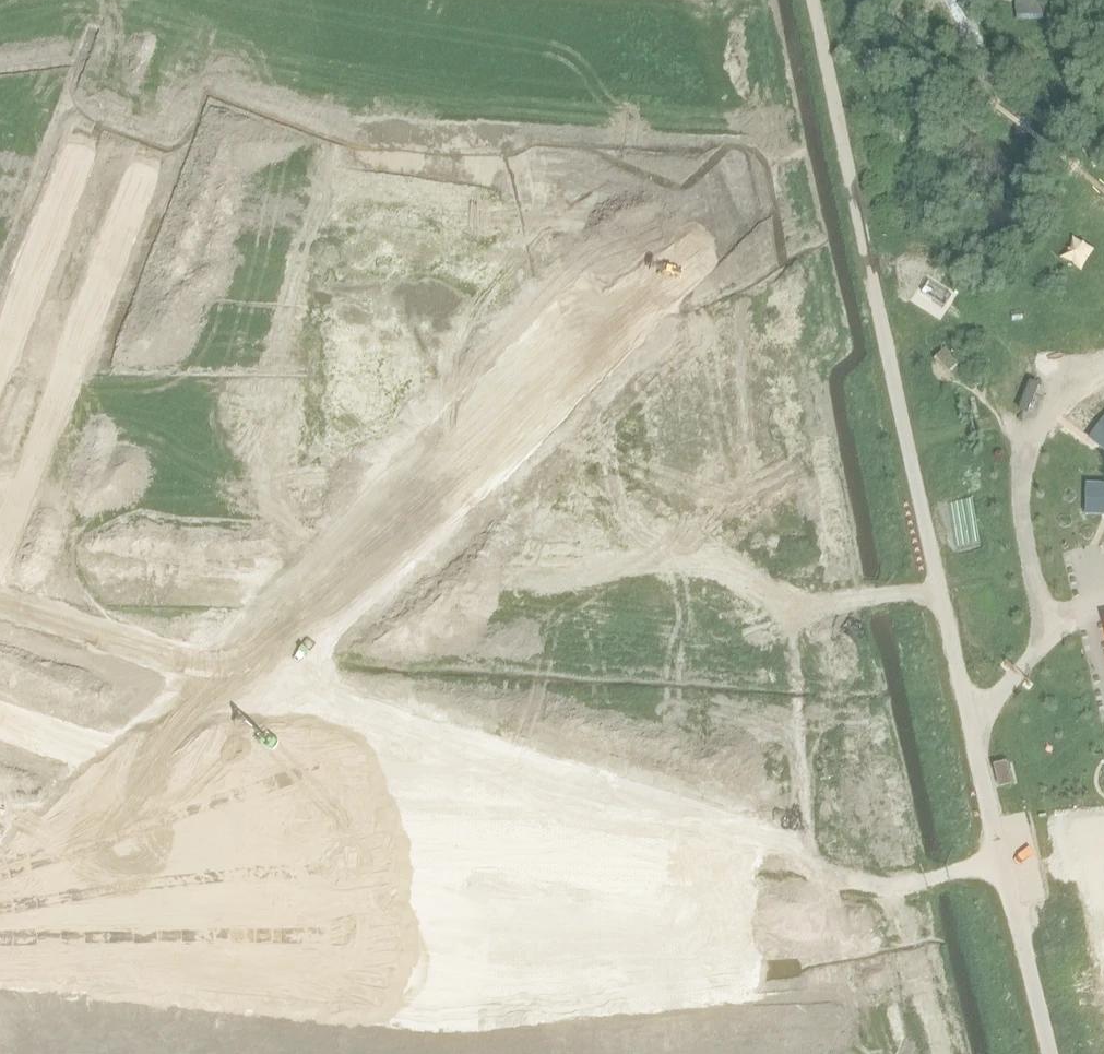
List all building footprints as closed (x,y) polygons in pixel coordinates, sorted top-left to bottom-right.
[(1103,155),(1103,138),(1098,142),(1097,140),(1083,149),(1091,163),(1103,155)] [(945,349),(935,358),(956,380),(966,370),(945,349)] [(1088,440),(1103,451),(1103,418),(1088,440)] [(1086,485),(1086,516),(1103,516),(1103,485),(1086,485)] [(1086,962),(1103,1040),(1103,960),(1086,962)] [(746,997),(752,1053),(789,1053),(789,1051),(935,1036),(939,1053),(976,1053),(958,975),(746,997)]
